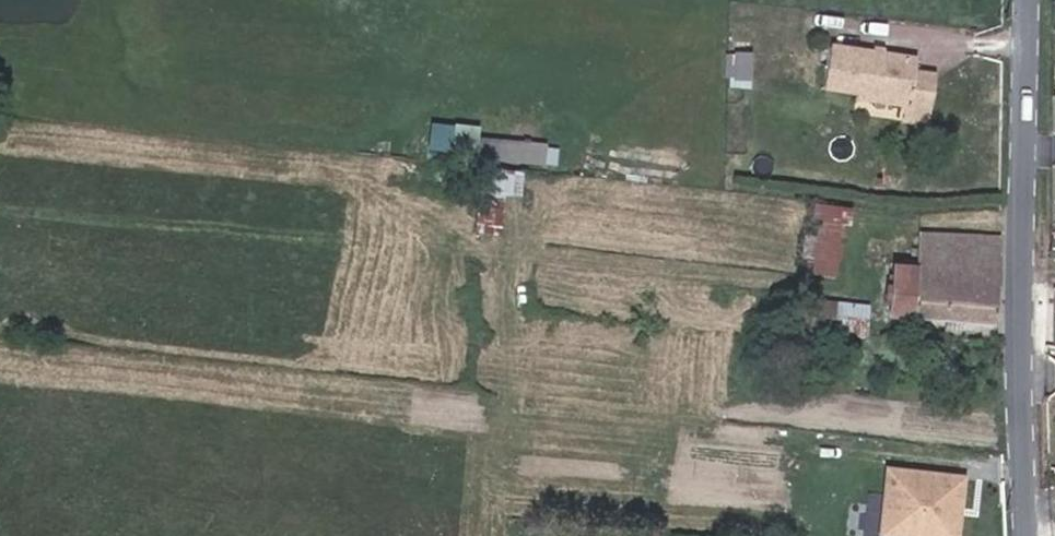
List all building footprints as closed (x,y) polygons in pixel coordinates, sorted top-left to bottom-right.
[(807,43),(801,83),(859,92),(859,96),(910,104),(908,120),(930,123),(937,76),(916,74),(918,59),(807,43)] [(752,81),(755,54),(731,51),(728,78),(752,81)] [(435,121),(433,146),(482,150),(484,125),(435,121)] [(481,156),(547,161),(548,141),(483,135),(481,156)] [(526,170),(507,168),(507,171),(505,197),(523,198),(526,170)] [(480,169),(478,195),(476,226),(504,228),(505,197),(507,171),(480,169)] [(798,272),(835,276),(843,223),(849,223),(851,207),(815,203),(813,219),(809,219),(808,231),(815,232),(814,242),(803,241),(798,272)] [(993,323),(997,245),(997,237),(922,231),(919,265),(896,264),(892,315),(993,323)] [(808,326),(866,334),(869,303),(811,296),(808,326)] [(955,367),(941,365),(940,378),(954,380),(955,367)] [(959,477),(885,469),(880,508),(894,510),(891,535),(952,535),(959,477)]
